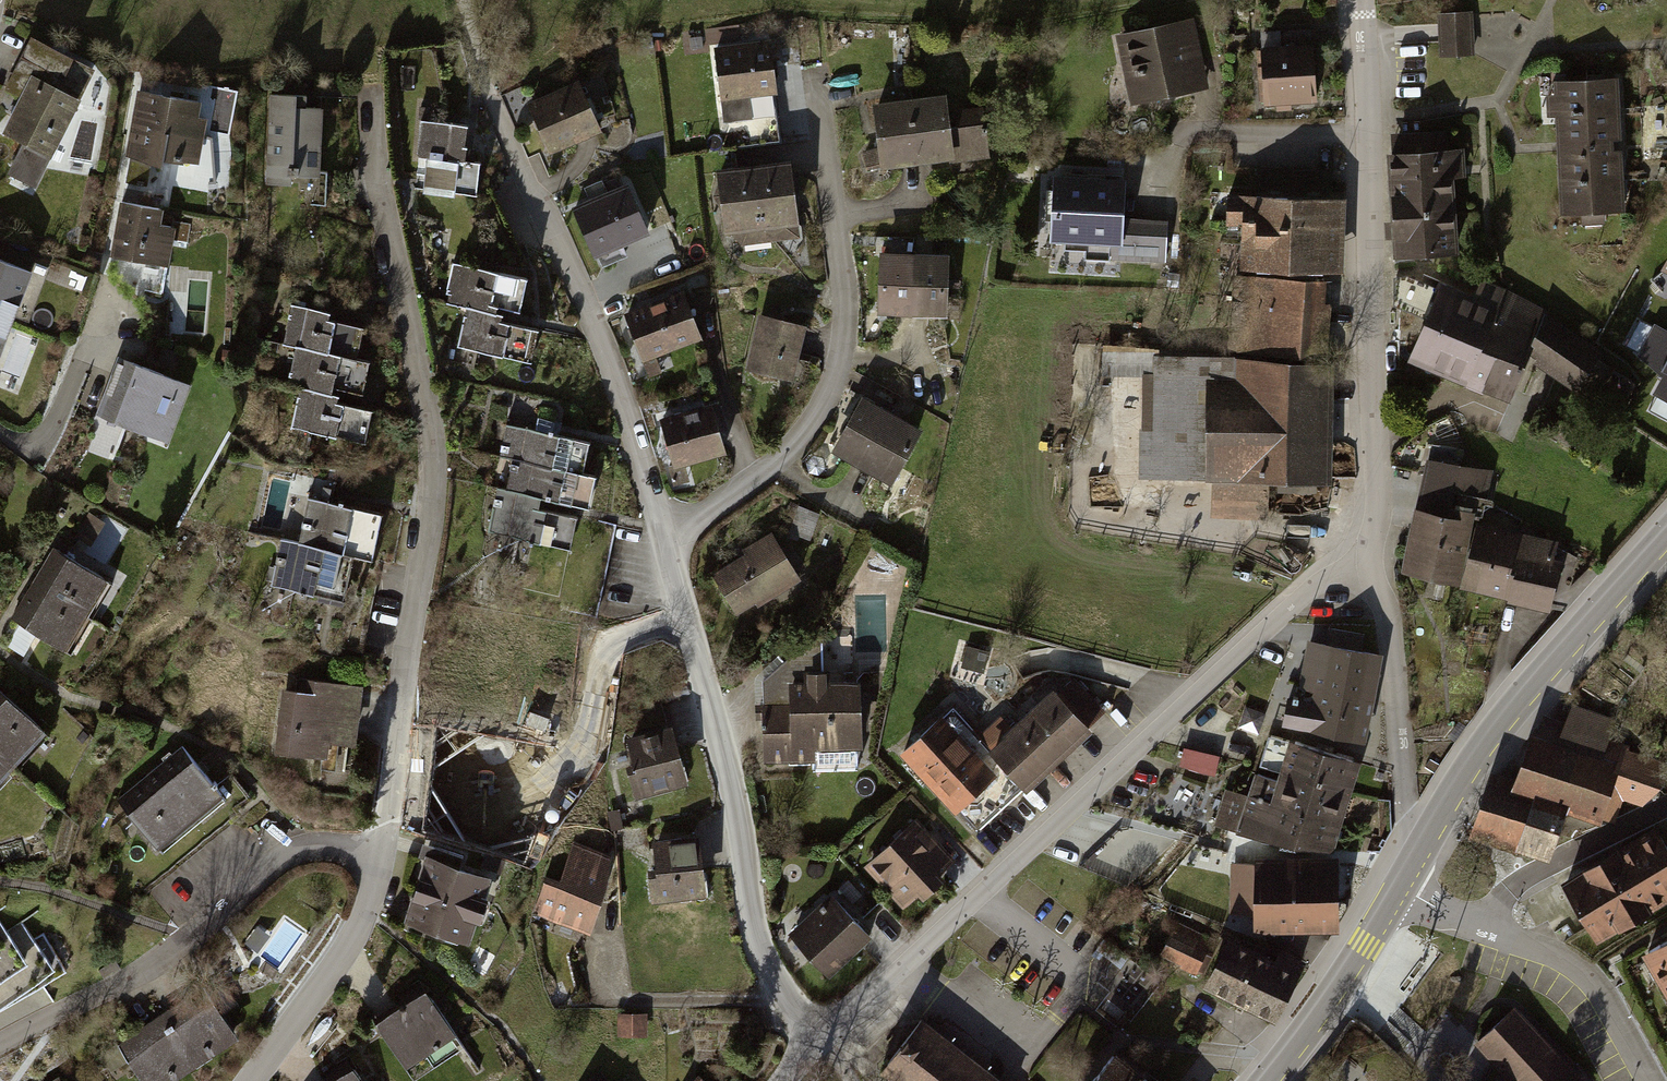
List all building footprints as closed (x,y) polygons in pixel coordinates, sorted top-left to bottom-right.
[(1473,12),(1439,13),(1441,57),(1475,55),(1473,12)] [(1191,17),(1116,33),(1132,105),(1206,89),(1191,17)] [(1310,30),(1261,33),(1265,102),(1315,99),(1312,47),(1311,47),(1310,30)] [(768,39),(712,46),(726,147),(781,139),(768,39)] [(91,70),(36,43),(18,79),(24,82),(18,94),(24,97),(6,133),(24,142),(21,147),(23,148),(11,172),(35,183),(91,70)] [(1622,76),(1553,79),(1559,214),(1628,211),(1622,76)] [(576,79),(526,102),(549,153),(600,130),(576,79)] [(202,100),(138,88),(131,124),(126,154),(132,155),(127,182),(147,185),(151,161),(162,163),(162,158),(197,164),(206,118),(199,116),(202,100)] [(297,91),(271,90),(268,180),(291,181),(292,172),(320,173),(322,105),(297,104),(297,91)] [(910,97),(918,163),(948,159),(948,162),(989,157),(983,104),(948,109),(946,92),(910,97)] [(879,167),(918,163),(910,97),(871,103),(877,147),(863,152),(867,170),(879,167)] [(464,123),(425,119),(420,155),(429,156),(425,188),(475,194),(479,161),(460,158),(464,123)] [(1394,151),(1388,152),(1395,257),(1457,253),(1452,180),(1465,179),(1463,148),(1447,149),(1446,131),(1393,134),(1394,151)] [(788,158),(715,169),(721,209),(724,234),(732,233),(741,244),(800,235),(788,158)] [(1122,183),(1056,179),(1053,236),(1085,238),(1084,259),(1110,261),(1110,255),(1163,258),(1164,223),(1120,221),(1122,183)] [(630,181),(572,207),(594,257),(652,231),(630,181)] [(1347,198),(1234,194),(1233,225),(1251,226),(1249,268),(1344,272),(1347,198)] [(163,206),(121,199),(112,254),(169,264),(175,226),(160,223),(163,206)] [(915,253),(880,251),(878,313),(913,314),(915,253)] [(948,254),(915,253),(913,314),(946,315),(948,254)] [(14,317),(32,268),(0,257),(0,312),(14,317)] [(529,290),(456,273),(449,304),(471,309),(522,321),(529,290)] [(1327,357),(1332,279),(1238,277),(1236,352),(1327,357)] [(1466,383),(1509,289),(1481,277),(1473,294),(1442,280),(1410,361),(1466,383)] [(683,289),(624,312),(648,375),(659,371),(654,357),(702,339),(683,289)] [(1547,310),(1509,289),(1466,383),(1465,385),(1512,401),(1530,360),(1576,391),(1602,351),(1544,315),(1547,310)] [(283,343),(295,346),(355,358),(362,326),(326,319),(328,312),(291,304),(283,343)] [(543,325),(522,321),(471,309),(463,344),(535,360),(543,325)] [(14,317),(0,312),(0,353),(14,317)] [(805,324),(758,313),(745,368),(792,379),(805,324)] [(1653,326),(1634,362),(1662,377),(1655,390),(1666,396),(1666,333),(1653,326)] [(355,358),(295,346),(287,382),(302,385),(329,391),(331,385),(362,392),(369,362),(355,358)] [(189,382),(119,356),(108,384),(97,413),(167,440),(189,382)] [(1233,358),(1107,356),(1107,381),(1145,381),(1144,481),(1211,482),(1211,517),(1268,517),(1268,481),(1330,482),(1332,362),(1233,358)] [(329,391),(302,385),(292,425),(363,443),(373,403),(329,391)] [(862,399),(834,450),(863,465),(891,414),(862,399)] [(710,402),(658,418),(673,468),(725,452),(710,402)] [(891,414),(863,465),(891,480),(919,429),(891,414)] [(500,456),(512,459),(585,474),(592,442),(552,433),(553,427),(555,421),(539,417),(536,430),(506,424),(500,456)] [(1431,444),(1417,507),(1451,515),(1453,507),(1477,512),(1482,514),(1485,502),(1492,503),(1499,474),(1460,465),(1463,451),(1431,444)] [(595,476),(585,474),(512,459),(506,488),(540,496),(542,496),(589,505),(595,476)] [(538,502),(540,496),(506,488),(498,487),(489,528),(571,547),(578,516),(538,507),(538,502)] [(1461,585),(1477,512),(1453,507),(1451,515),(1417,507),(1403,571),(1461,585)] [(385,522),(315,510),(310,540),(357,548),(380,552),(385,522)] [(1478,522),(1461,589),(1550,611),(1562,562),(1553,560),(1558,541),(1478,522)] [(744,554),(713,574),(736,614),(754,602),(757,607),(800,578),(771,531),(741,550),(744,554)] [(349,596),(357,548),(310,540),(287,536),(279,585),(349,596)] [(107,580),(54,548),(36,579),(34,581),(87,613),(107,580)] [(12,617),(67,649),(87,613),(34,581),(31,586),(12,617)] [(755,719),(763,718),(764,761),(815,760),(815,749),(861,748),(859,681),(825,682),(824,671),(821,671),(820,634),(765,679),(765,703),(755,704),(755,719)] [(1366,741),(1384,655),(1307,639),(1295,696),(1288,695),(1281,723),(1366,741)] [(298,677),(296,692),(283,690),(275,752),(320,757),(319,769),(337,771),(340,743),(357,746),(365,685),(298,677)] [(1001,715),(977,738),(1004,767),(955,813),(975,834),(1021,792),(1025,796),(1094,733),(1052,688),(1011,726),(1001,715)] [(42,731),(0,692),(0,777),(42,731)] [(1614,720),(1573,706),(1566,725),(1560,724),(1554,745),(1619,768),(1625,753),(1628,745),(1608,738),(1614,720)] [(952,711),(903,756),(955,813),(1004,767),(977,738),(952,711)] [(680,734),(631,747),(644,798),(694,786),(680,734)] [(1332,852),(1361,763),(1295,742),(1271,735),(1261,764),(1280,770),(1277,781),(1256,776),(1249,797),(1226,790),(1215,824),(1237,831),(1236,834),(1292,845),(1332,852)] [(1535,739),(1516,787),(1568,803),(1558,832),(1573,837),(1613,819),(1610,818),(1616,802),(1606,799),(1609,790),(1621,794),(1641,801),(1666,773),(1666,768),(1625,753),(1619,768),(1554,745),(1535,739)] [(182,745),(117,799),(159,849),(224,795),(182,745)] [(1219,756),(1185,749),(1181,766),(1197,773),(1214,776),(1219,756)] [(1516,787),(1491,780),(1473,830),(1542,852),(1553,848),(1568,803),(1516,787)] [(917,819),(865,865),(903,908),(917,895),(923,902),(948,880),(940,872),(954,860),(917,819)] [(1598,943),(1666,903),(1666,846),(1657,829),(1563,884),(1598,943)] [(705,843),(652,849),(658,906),(711,900),(705,843)] [(419,857),(424,859),(425,855),(461,867),(464,857),(423,844),(419,857)] [(547,876),(533,916),(589,936),(615,860),(575,846),(563,881),(547,876)] [(461,867),(425,855),(424,859),(404,924),(469,945),(477,921),(481,922),(489,898),(485,897),(492,876),(461,867)] [(1337,933),(1337,856),(1254,856),(1254,863),(1231,863),(1231,915),(1254,915),(1254,932),(1337,933)] [(832,895),(788,933),(827,977),(871,939),(832,895)] [(1161,953),(1182,963),(1179,968),(1196,976),(1214,939),(1176,921),(1161,953)] [(4,1007),(65,973),(43,936),(35,940),(23,923),(8,933),(0,923),(0,1010),(4,1007)] [(1648,951),(1656,965),(1661,962),(1666,973),(1666,940),(1648,951)] [(1229,941),(1206,988),(1275,1022),(1304,963),(1280,952),(1278,957),(1275,963),(1229,941)] [(202,988),(160,1016),(195,1067),(237,1038),(202,988)] [(425,991),(378,1023),(415,1079),(462,1047),(425,991)] [(1513,1009),(1478,1042),(1514,1080),(1581,1080),(1513,1009)] [(160,1016),(119,1045),(143,1080),(174,1080),(195,1067),(160,1016)] [(645,1018),(617,1017),(617,1037),(644,1038),(645,1018)] [(921,1019),(883,1069),(897,1080),(998,1080),(921,1019)] [(1113,1056),(1093,1080),(1144,1080),(1113,1056)] [(322,1080),(362,1080),(348,1060),(325,1075),(327,1077),(322,1080)]
